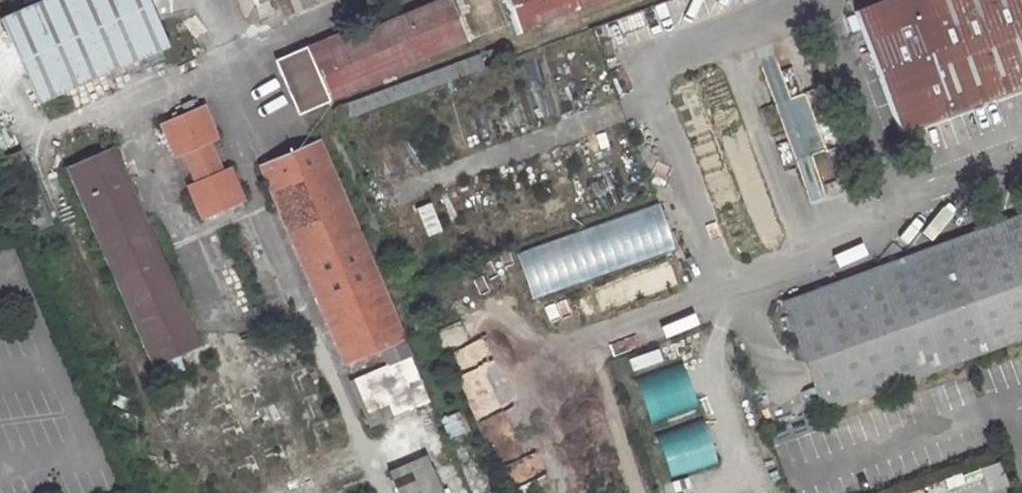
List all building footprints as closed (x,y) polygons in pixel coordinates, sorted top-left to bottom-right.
[(170,54),(147,0),(63,0),(4,26),(39,110),(170,54)] [(443,0),(441,0),(324,50),(320,41),(306,46),(328,98),(468,39),(457,13),(450,15),(443,0)] [(518,29),(577,7),(581,19),(602,11),(598,0),(506,0),(518,29)] [(858,15),(903,135),(1021,90),(1021,0),(898,0),(858,15)] [(306,46),(269,61),(292,115),(328,98),(306,46)] [(499,62),(494,50),(405,81),(410,95),(499,62)] [(405,81),(334,108),(340,121),(410,95),(405,81)] [(218,146),(205,115),(162,134),(175,163),(184,159),(196,189),(187,193),(202,224),(244,206),(231,176),(223,179),(210,149),(218,146)] [(262,165),(345,361),(377,347),(385,366),(353,380),(373,425),(430,399),(410,355),(401,337),(318,141),(262,165)] [(125,185),(110,152),(64,174),(77,207),(125,185)] [(25,243),(49,232),(18,160),(0,167),(0,185),(25,243)] [(200,351),(125,185),(77,207),(152,373),(200,351)] [(524,297),(669,251),(654,204),(509,251),(524,297)] [(1021,225),(1021,219),(1020,213),(785,301),(788,313),(1021,225)] [(1021,336),(1021,225),(788,313),(824,409),(1021,336)] [(395,253),(389,238),(378,243),(384,258),(395,253)] [(695,419),(649,437),(665,477),(711,459),(695,419)] [(424,463),(395,476),(402,492),(437,492),(424,463)]
